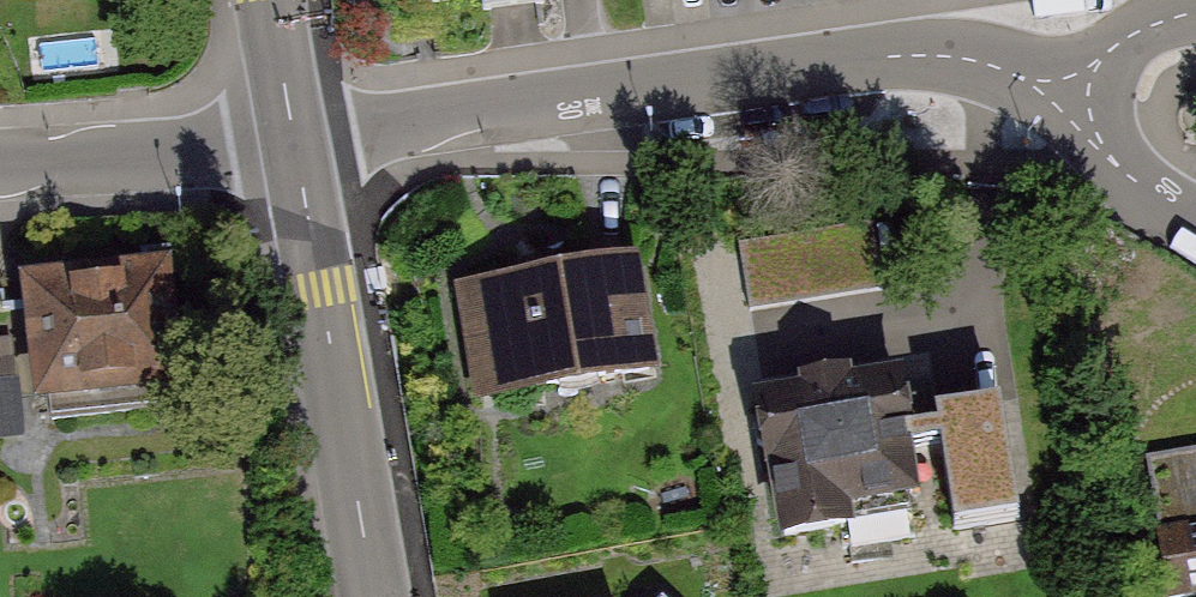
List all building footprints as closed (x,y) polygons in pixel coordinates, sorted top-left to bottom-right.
[(887,290),(883,222),(752,230),(756,297),(887,290)] [(617,263),(466,287),(487,410),(638,386),(617,263)] [(142,280),(7,292),(15,378),(17,403),(152,391),(142,280)] [(890,361),(753,378),(775,545),(912,527),(890,361)] [(19,432),(17,403),(15,378),(0,379),(0,434),(19,432)] [(1142,456),(1167,596),(1190,596),(1195,596),(1195,447),(1142,456)]
